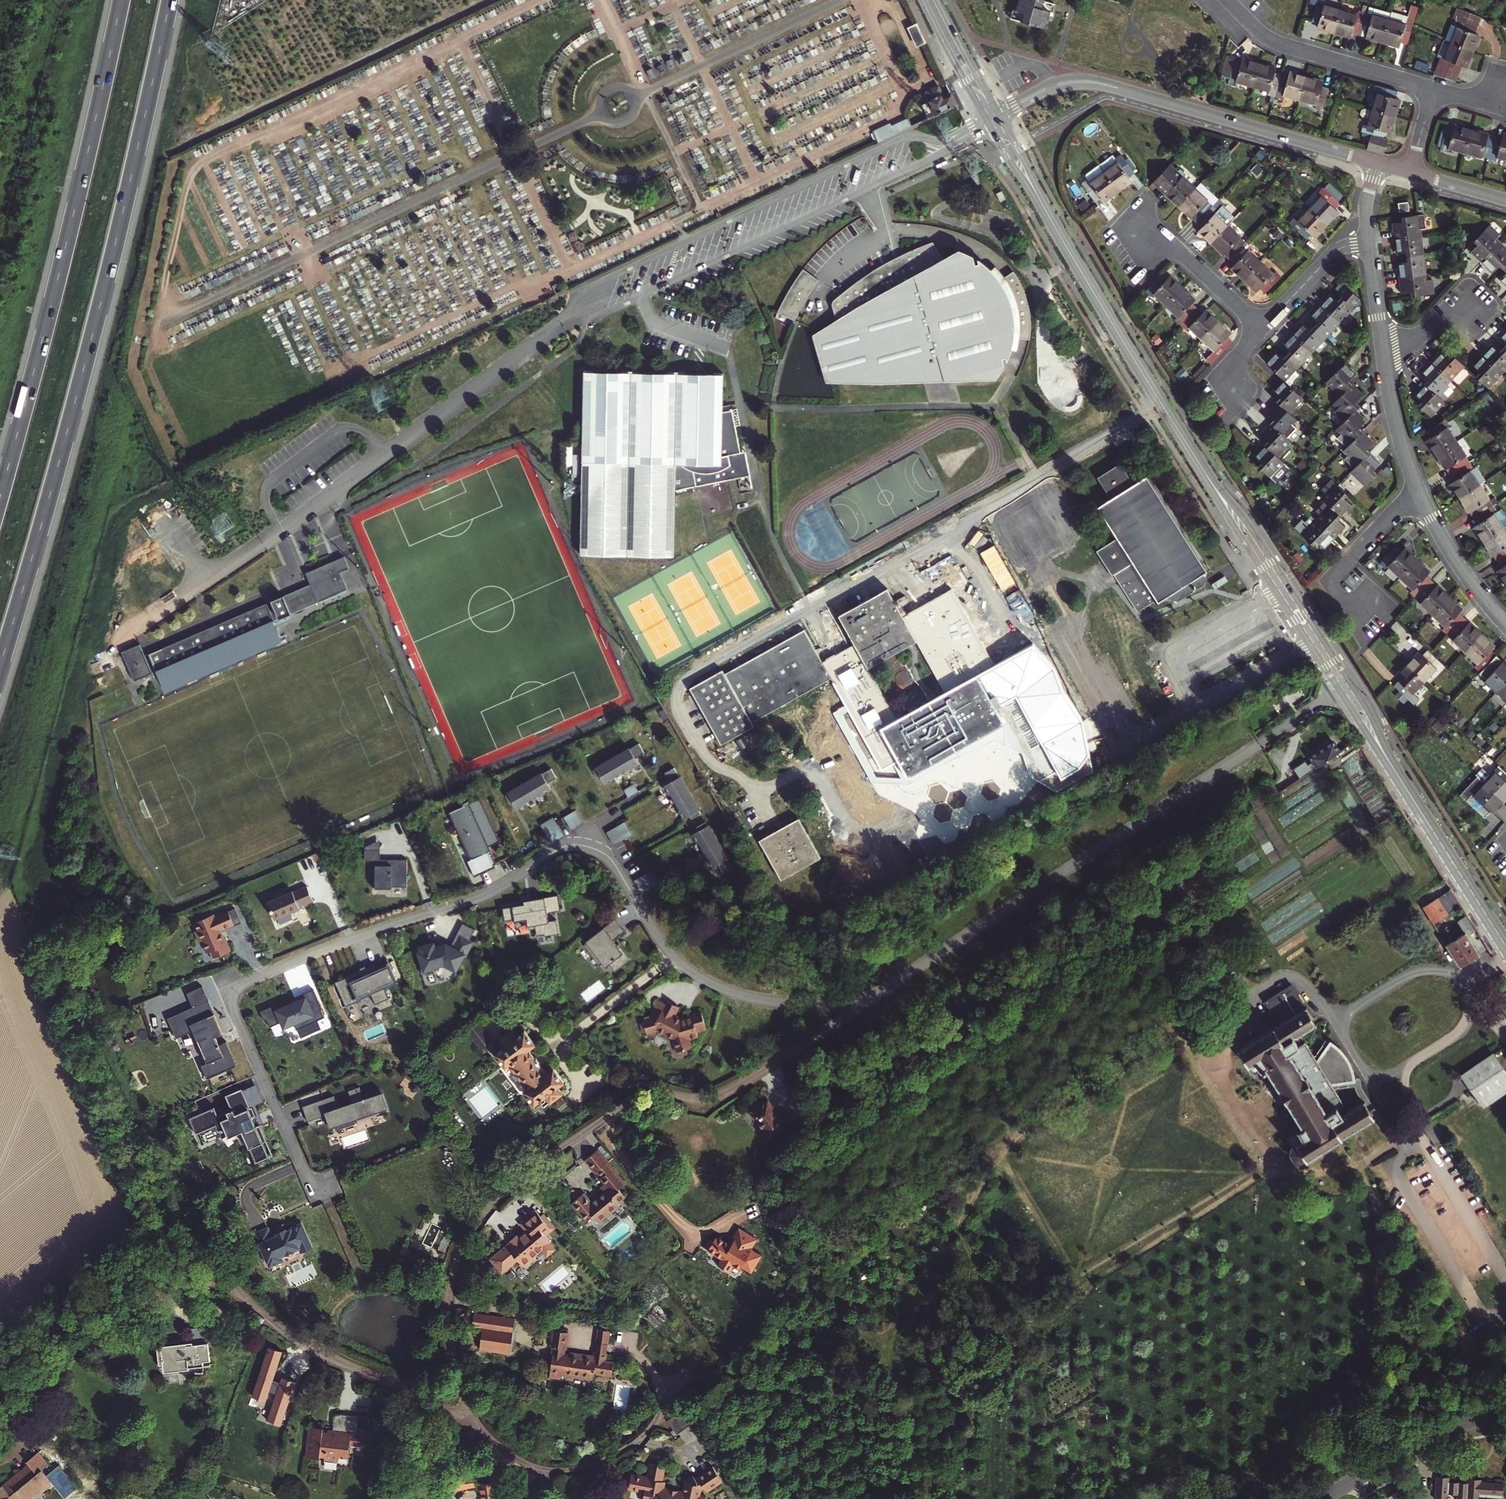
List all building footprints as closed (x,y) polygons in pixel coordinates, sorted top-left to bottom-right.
[(1020,13),(1017,22),(1048,31),(1053,13),(1056,5),(1048,3),(1049,0),(1024,0),(1020,13)] [(1334,34),(1340,12),(1323,8),(1325,2),(1318,1),(1312,23),(1319,25),(1318,29),(1334,34)] [(1407,45),(1411,30),(1417,9),(1410,7),(1406,19),(1391,14),(1390,15),(1383,43),(1400,48),(1401,43),(1407,45)] [(1367,9),(1366,14),(1360,37),(1383,43),(1390,15),(1367,9)] [(1457,28),(1451,45),(1473,53),(1479,36),(1475,35),(1481,19),(1457,10),(1453,19),(1456,20),(1454,27),(1457,28)] [(1360,37),(1366,14),(1359,12),(1358,17),(1340,12),(1334,34),(1352,39),(1353,35),(1360,37)] [(930,43),(920,23),(912,27),(922,47),(930,43)] [(1467,69),(1473,53),(1451,45),(1445,61),(1440,59),(1433,77),(1456,83),(1462,68),(1467,69)] [(1253,88),(1258,65),(1241,61),(1240,65),(1235,64),(1236,59),(1223,56),(1217,75),(1230,78),(1228,86),(1234,88),(1236,83),(1253,88)] [(1276,70),(1258,65),(1253,88),(1270,92),(1269,97),(1275,98),(1281,76),(1274,74),(1276,70)] [(1287,78),(1281,76),(1275,98),(1281,100),(1282,96),(1300,101),(1306,78),(1289,73),(1287,78)] [(1323,83),(1306,78),(1300,101),(1317,105),(1316,110),(1322,111),(1328,89),(1322,87),(1323,83)] [(1397,92),(1374,86),(1373,92),(1377,93),(1372,111),(1395,117),(1400,99),(1395,98),(1397,92)] [(931,118),(959,105),(954,94),(946,98),(941,87),(928,93),(932,100),(924,103),(931,118)] [(1395,117),(1372,111),(1367,127),(1364,126),(1362,133),(1371,136),(1367,150),(1384,155),(1388,141),(1383,139),(1385,132),(1390,133),(1395,117)] [(911,117),(894,125),(898,134),(916,126),(911,117)] [(1449,149),(1466,154),(1472,131),(1455,126),(1454,131),(1448,129),(1448,131),(1443,149),(1442,151),(1448,153),(1449,149)] [(1448,131),(1443,129),(1438,147),(1443,149),(1448,131)] [(1466,154),(1490,160),(1496,137),(1472,131),(1466,154)] [(1490,160),(1496,162),(1498,156),(1505,158),(1505,134),(1504,133),(1502,139),(1496,137),(1490,160)] [(1114,158),(1099,168),(1117,194),(1132,184),(1129,180),(1134,176),(1133,174),(1136,173),(1128,162),(1125,164),(1121,157),(1116,161),(1114,158)] [(1177,171),(1171,166),(1153,185),(1161,192),(1165,188),(1177,174),(1175,172),(1177,171)] [(1117,194),(1099,168),(1085,178),(1087,181),(1081,185),(1094,204),(1100,200),(1103,204),(1117,194)] [(1186,176),(1181,171),(1177,174),(1165,188),(1170,193),(1166,196),(1179,208),(1195,191),(1182,179),(1186,176)] [(1195,191),(1179,208),(1197,225),(1213,208),(1218,203),(1200,186),(1195,191)] [(1170,193),(1165,188),(1161,192),(1178,209),(1179,208),(1166,196),(1170,193)] [(1323,197),(1310,211),(1327,227),(1339,213),(1336,210),(1340,205),(1324,189),(1319,194),(1323,197)] [(1228,228),(1232,224),(1220,211),(1223,208),(1218,203),(1213,208),(1197,225),(1202,230),(1199,233),(1211,245),(1228,228)] [(1406,205),(1396,206),(1397,215),(1408,213),(1406,205)] [(1295,220),(1290,225),(1307,240),(1311,236),(1315,239),(1327,227),(1310,211),(1298,223),(1295,220)] [(1422,217),(1400,220),(1400,224),(1390,226),(1393,241),(1419,237),(1418,231),(1424,230),(1422,217)] [(1211,245),(1229,262),(1245,245),(1228,228),(1211,245)] [(1481,266),(1499,246),(1494,242),(1498,237),(1488,228),(1472,245),(1476,247),(1469,255),(1481,266)] [(1422,258),(1419,237),(1393,241),(1395,256),(1404,254),(1405,260),(1422,258)] [(1245,245),(1229,262),(1234,267),(1231,270),(1244,283),(1259,266),(1246,253),(1250,250),(1245,245)] [(1481,266),(1492,276),(1498,269),(1502,272),(1505,267),(1505,253),(1499,246),(1481,266)] [(891,283),(812,335),(825,382),(902,381),(994,375),(1002,366),(1015,334),(1012,309),(1005,288),(990,266),(974,254),(957,249),(891,283)] [(1422,258),(1405,260),(1406,265),(1396,266),(1398,281),(1425,277),(1422,258)] [(1272,278),(1259,266),(1244,283),(1257,295),(1260,291),(1264,295),(1280,279),(1275,274),(1272,278)] [(805,304),(822,278),(806,268),(788,295),(781,310),(798,318),(805,304)] [(1166,280),(1162,277),(1147,294),(1150,297),(1153,294),(1168,308),(1184,291),(1169,277),(1166,280)] [(1426,283),(1425,277),(1398,281),(1400,296),(1410,295),(1411,300),(1433,297),(1432,283),(1426,283)] [(1331,297),(1320,309),(1340,327),(1352,313),(1362,308),(1361,302),(1343,285),(1337,291),(1339,294),(1339,298),(1341,300),(1338,303),(1331,297)] [(1195,302),(1184,291),(1168,308),(1179,319),(1176,322),(1181,326),(1197,310),(1192,305),(1195,302)] [(1319,325),(1315,329),(1327,341),(1340,327),(1320,309),(1311,319),(1319,325)] [(1201,314),(1197,310),(1181,326),(1185,331),(1188,327),(1202,340),(1218,324),(1204,311),(1201,314)] [(1230,336),(1218,324),(1202,340),(1214,352),(1205,361),(1210,366),(1231,343),(1227,339),(1230,336)] [(1304,327),(1293,338),(1312,357),(1327,341),(1315,329),(1311,334),(1304,327)] [(1290,356),(1286,360),(1299,371),(1312,357),(1293,338),(1283,349),(1290,356)] [(1483,356),(1503,373),(1505,369),(1505,350),(1503,347),(1500,350),(1493,344),(1483,356)] [(1443,351),(1433,362),(1452,379),(1464,365),(1452,354),(1450,357),(1443,351)] [(1483,356),(1473,366),(1480,373),(1477,376),(1489,388),(1503,373),(1483,356)] [(1266,368),(1281,382),(1291,391),(1300,380),(1295,375),(1299,371),(1286,360),(1283,363),(1276,357),(1266,368)] [(1430,379),(1426,383),(1439,395),(1452,379),(1433,362),(1423,373),(1430,379)] [(1326,387),(1341,400),(1352,387),(1349,384),(1355,377),(1344,367),(1326,387)] [(747,460),(745,450),(738,424),(744,423),(739,406),(736,407),(736,406),(734,406),(734,407),(724,410),(725,380),(727,380),(727,371),(718,371),(718,373),(688,372),(688,370),(672,370),(672,371),(642,371),(642,369),(626,369),(626,370),(596,370),(596,368),(588,368),(584,553),(677,556),(679,489),(756,472),(752,458),(747,460)] [(1304,376),(1299,371),(1295,375),(1300,380),(1304,376)] [(1279,401),(1276,404),(1279,407),(1288,416),(1301,400),(1291,391),(1281,382),(1272,394),(1279,401)] [(1433,416),(1446,401),(1439,395),(1426,383),(1416,394),(1424,401),(1421,404),(1433,416)] [(1334,415),(1344,424),(1355,412),(1359,408),(1357,405),(1363,397),(1352,387),(1341,400),(1334,407),(1338,411),(1334,415)] [(1272,422),(1270,426),(1286,441),(1295,431),(1292,427),(1296,422),(1288,416),(1279,407),(1276,404),(1266,416),(1272,422)] [(1337,440),(1347,450),(1362,432),(1359,430),(1366,422),(1355,412),(1344,424),(1337,432),(1341,436),(1337,440)] [(1426,441),(1435,455),(1455,442),(1446,428),(1449,426),(1446,420),(1426,433),(1429,439),(1426,441)] [(1267,444),(1264,447),(1280,463),(1290,452),(1286,449),(1290,444),(1286,441),(1270,426),(1260,437),(1267,444)] [(1344,461),(1355,470),(1370,453),(1367,450),(1373,443),(1362,432),(1347,450),(1344,453),(1348,457),(1344,461)] [(1469,464),(1455,442),(1435,455),(1449,477),(1469,464)] [(1280,463),(1264,447),(1254,459),(1261,466),(1258,469),(1269,480),(1284,465),(1280,463)] [(1381,464),(1370,453),(1355,470),(1352,473),(1367,487),(1377,475),(1374,472),(1381,464)] [(1111,575),(1113,573),(1115,572),(1120,580),(1118,581),(1137,611),(1154,600),(1155,602),(1159,599),(1160,600),(1165,598),(1177,600),(1203,584),(1206,573),(1204,570),(1207,569),(1147,475),(1145,477),(1144,475),(1132,482),(1119,462),(1096,476),(1109,497),(1094,507),(1114,538),(1095,550),(1111,575)] [(1459,499),(1479,487),(1468,471),(1472,468),(1469,464),(1449,477),(1453,482),(1449,484),(1459,499)] [(1322,501),(1324,503),(1341,519),(1351,508),(1344,501),(1347,498),(1330,482),(1321,492),(1325,496),(1322,501)] [(1472,520),(1492,507),(1479,487),(1459,499),(1472,520)] [(1338,522),(1341,519),(1324,503),(1315,514),(1319,518),(1316,522),(1335,541),(1345,529),(1338,522)] [(1502,530),(1505,528),(1505,519),(1500,510),(1496,512),(1492,507),(1472,520),(1476,526),(1472,528),(1482,543),(1502,530)] [(1335,541),(1316,522),(1302,538),(1314,548),(1318,545),(1325,552),(1335,541)] [(1505,557),(1505,538),(1502,530),(1482,543),(1495,564),(1505,557)] [(1402,578),(1419,562),(1406,550),(1403,553),(1398,549),(1382,566),(1386,569),(1390,566),(1402,578)] [(324,560),(297,571),(302,583),(310,601),(340,588),(333,572),(332,571),(341,566),(336,555),(334,556),(324,560)] [(1505,586),(1505,557),(1495,564),(1499,569),(1495,572),(1505,587),(1505,586)] [(1431,574),(1419,562),(1402,578),(1415,591),(1412,595),(1416,598),(1432,582),(1428,578),(1431,574)] [(1433,616),(1449,599),(1432,582),(1416,598),(1433,616)] [(310,601),(302,583),(275,595),(283,612),(310,601)] [(722,744),(754,725),(753,722),(831,676),(884,767),(899,758),(909,776),(1004,722),(994,704),(1014,694),(1061,777),(1077,769),(1087,753),(1081,721),(1060,689),(1053,668),(1031,644),(996,664),(950,588),(903,615),(895,602),(898,600),(897,597),(893,599),(886,586),(838,614),(854,642),(822,661),(803,629),(725,673),(723,669),(690,688),(722,744)] [(265,599),(264,600),(272,617),(283,612),(275,595),(274,595),(265,599)] [(1447,636),(1463,619),(1459,615),(1461,612),(1449,599),(1433,616),(1445,628),(1443,631),(1447,636)] [(264,600),(258,602),(266,620),(268,625),(285,618),(283,612),(272,617),(264,600)] [(202,626),(141,653),(151,676),(153,681),(270,630),(268,625),(266,620),(258,602),(252,605),(242,609),(207,624),(208,626),(203,628),(202,626)] [(1447,636),(1464,653),(1480,636),(1463,619),(1447,636)] [(270,630),(153,681),(158,691),(275,640),(270,630)] [(1473,669),(1478,673),(1492,658),(1494,656),(1490,652),(1493,648),(1480,636),(1464,653),(1477,665),(1473,669)] [(132,643),(114,651),(115,654),(117,659),(123,671),(124,674),(127,680),(137,676),(142,674),(144,673),(137,655),(132,643)] [(1420,653),(1408,665),(1425,682),(1437,669),(1441,672),(1445,668),(1428,651),(1424,656),(1420,653)] [(141,653),(137,655),(144,673),(147,678),(151,676),(141,653)] [(1505,678),(1505,667),(1505,665),(1503,668),(1498,664),(1492,658),(1478,673),(1484,680),(1483,682),(1493,692),(1505,678)] [(1425,682),(1408,665),(1396,678),(1398,681),(1394,686),(1411,702),(1415,698),(1412,695),(1425,682)] [(1505,702),(1505,678),(1493,692),(1489,696),(1501,707),(1505,703),(1505,702)] [(1304,767),(1308,773),(1326,760),(1335,754),(1340,751),(1333,742),(1310,758),(1312,762),(1304,767)] [(630,748),(595,768),(596,769),(593,771),(598,780),(602,778),(605,784),(614,779),(613,777),(629,768),(630,770),(639,764),(636,758),(645,753),(639,744),(630,749),(630,748)] [(1332,768),(1341,762),(1335,754),(1326,760),(1332,768)] [(675,801),(690,793),(680,776),(679,776),(674,767),(664,773),(669,782),(664,785),(669,794),(671,793),(675,801)] [(1308,773),(1304,767),(1299,770),(1303,776),(1308,773)] [(1482,784),(1502,802),(1505,798),(1505,776),(1498,768),(1488,777),(1480,770),(1474,776),(1482,784)] [(542,773),(508,793),(508,794),(505,795),(511,805),(514,803),(517,809),(526,804),(525,802),(541,793),(542,795),(552,789),(548,783),(557,778),(552,769),(543,774),(542,773)] [(1502,802),(1482,784),(1471,797),(1474,801),(1471,805),(1484,818),(1489,813),(1490,815),(1502,802)] [(628,796),(637,791),(633,785),(624,790),(628,796)] [(690,793),(675,801),(680,809),(678,810),(683,819),(689,816),(691,819),(700,813),(699,810),(700,810),(690,793)] [(500,842),(480,799),(470,803),(469,801),(462,805),(463,807),(449,813),(454,824),(457,822),(474,859),(471,860),(468,862),(475,877),(496,868),(489,852),(491,851),(489,847),(500,842)] [(576,810),(565,817),(572,829),(583,823),(576,810)] [(544,829),(555,823),(553,818),(542,825),(544,829)] [(800,818),(762,840),(785,879),(823,857),(800,818)] [(703,849),(718,840),(708,823),(707,824),(705,821),(696,827),(697,830),(692,833),(697,842),(699,841),(703,849)] [(457,822),(454,824),(471,860),(474,859),(457,822)] [(555,823),(544,829),(551,841),(562,835),(555,823)] [(620,826),(607,833),(611,838),(623,831),(620,826)] [(623,831),(611,838),(614,844),(626,837),(623,831)] [(380,850),(380,840),(365,847),(365,850),(380,850)] [(728,857),(718,840),(703,849),(708,857),(706,858),(711,867),(717,863),(722,872),(732,867),(727,858),(728,857)] [(372,861),(372,887),(407,887),(407,860),(380,860),(380,850),(365,850),(365,861),(372,861)] [(520,892),(522,895),(503,907),(510,918),(518,913),(520,915),(530,909),(536,918),(541,914),(545,920),(551,916),(552,918),(565,910),(557,898),(550,902),(546,895),(557,888),(549,874),(520,892)] [(648,874),(635,881),(638,886),(651,879),(648,874)] [(651,879),(638,886),(642,892),(654,885),(651,879)] [(313,901),(307,886),(293,892),(293,891),(284,895),(276,898),(267,902),(275,919),(300,908),(300,907),(313,901)] [(1462,904),(1451,888),(1422,906),(1433,923),(1451,911),(1462,904)] [(229,912),(234,925),(241,922),(235,909),(229,912)] [(214,914),(195,922),(198,930),(194,932),(200,943),(202,942),(207,953),(211,952),(215,960),(224,956),(223,954),(229,952),(229,950),(230,949),(225,938),(223,939),(221,934),(222,933),(221,931),(234,925),(229,912),(228,911),(215,917),(214,914)] [(614,940),(625,931),(615,919),(586,941),(587,943),(584,945),(593,956),(596,954),(603,964),(606,967),(609,965),(615,972),(631,960),(619,944),(617,945),(614,942),(615,941),(614,940)] [(594,932),(600,928),(596,923),(590,928),(594,932)] [(1475,939),(1481,935),(1474,923),(1467,928),(1475,939)] [(459,936),(469,941),(475,930),(463,924),(452,945),(454,946),(459,936)] [(1460,965),(1479,953),(1466,931),(1463,933),(1460,929),(1457,931),(1460,935),(1446,943),(1460,965)] [(433,943),(420,947),(421,952),(419,952),(425,972),(439,968),(438,966),(446,963),(457,968),(465,953),(467,954),(472,943),(469,941),(459,936),(454,946),(452,945),(447,942),(446,944),(435,948),(433,943)] [(596,954),(593,956),(600,966),(603,964),(596,954)] [(361,971),(335,982),(346,1006),(372,994),(376,1004),(389,998),(385,989),(390,987),(388,984),(396,980),(389,963),(376,969),(374,965),(366,969),(365,966),(360,969),(361,971)] [(1252,1068),(1264,1061),(1280,1087),(1275,1089),(1282,1100),(1286,1098),(1302,1123),(1286,1133),(1292,1143),(1290,1150),(1294,1156),(1301,1158),(1304,1156),(1305,1157),(1375,1115),(1369,1107),(1365,1100),(1364,1101),(1343,1114),(1339,1107),(1345,1104),(1336,1089),(1317,1059),(1306,1040),(1300,1045),(1296,1038),(1318,1024),(1291,980),(1266,995),(1279,1016),(1236,1042),(1252,1068)] [(193,1007),(167,1018),(176,1038),(193,1031),(208,1064),(204,1065),(210,1078),(237,1066),(226,1041),(219,1045),(216,1037),(215,1034),(217,1033),(213,1024),(218,1022),(202,987),(187,993),(193,1007)] [(322,1009),(314,990),(303,994),(305,998),(277,1010),(275,1005),(260,1011),(265,1021),(267,1020),(270,1027),(282,1022),(284,1027),(293,1023),(296,1030),(325,1018),(321,1010),(322,1009)] [(1504,1008),(1505,1007),(1505,990),(1496,996),(1504,1008)] [(691,1048),(689,1039),(698,1036),(697,1032),(706,1029),(701,1013),(684,1018),(683,1020),(674,1016),(679,1007),(667,1001),(665,1004),(659,1016),(654,1013),(652,1017),(650,1020),(645,1021),(643,1022),(643,1023),(641,1024),(644,1033),(646,1033),(646,1034),(656,1031),(673,1039),(677,1052),(691,1048)] [(659,1016),(665,1004),(659,1001),(652,1013),(654,1013),(659,1016)] [(217,1033),(215,1034),(216,1037),(223,1034),(218,1022),(213,1024),(217,1033)] [(492,1041),(478,1023),(467,1031),(481,1050),(492,1041)] [(558,1088),(565,1083),(554,1069),(547,1074),(529,1050),(537,1045),(526,1031),(519,1037),(513,1029),(500,1039),(506,1047),(496,1054),(506,1068),(509,1065),(527,1089),(524,1091),(534,1105),(544,1098),(549,1104),(562,1094),(558,1088)] [(1331,1040),(1317,1059),(1336,1089),(1356,1085),(1357,1091),(1364,1101),(1365,1100),(1369,1107),(1373,1104),(1365,1092),(1362,1085),(1361,1078),(1357,1079),(1355,1071),(1352,1064),(1348,1057),(1344,1051),(1337,1044),(1331,1040)] [(1494,1052),(1502,1065),(1497,1069),(1499,1073),(1505,1068),(1505,1064),(1497,1050),(1494,1052)] [(1463,1073),(1474,1091),(1479,1099),(1505,1081),(1505,1068),(1499,1073),(1497,1069),(1502,1065),(1494,1052),(1463,1073)] [(1479,1099),(1484,1105),(1505,1091),(1505,1081),(1479,1099)] [(250,1108),(252,1107),(262,1103),(254,1085),(242,1090),(250,1108)] [(334,1096),(303,1107),(308,1122),(326,1116),(330,1128),(335,1127),(336,1131),(356,1124),(355,1120),(388,1109),(383,1092),(363,1099),(359,1087),(348,1091),(352,1103),(338,1108),(334,1096)] [(214,1107),(191,1118),(198,1134),(215,1126),(218,1132),(225,1129),(229,1138),(242,1132),(256,1163),(269,1157),(263,1143),(267,1141),(260,1125),(256,1127),(252,1117),(256,1116),(252,1107),(250,1108),(242,1090),(242,1089),(225,1096),(232,1110),(218,1116),(214,1107)] [(608,1162),(597,1150),(585,1160),(596,1172),(597,1171),(602,1177),(601,1178),(606,1184),(601,1188),(604,1192),(597,1198),(597,1197),(591,1202),(583,1193),(572,1203),(587,1221),(593,1216),(598,1222),(619,1204),(618,1202),(625,1196),(619,1189),(625,1184),(612,1168),(612,1169),(607,1163),(608,1162)] [(502,1272),(518,1259),(524,1267),(535,1258),(534,1256),(542,1249),(547,1256),(555,1249),(549,1243),(551,1242),(543,1233),(546,1231),(547,1232),(553,1227),(543,1214),(541,1217),(536,1211),(520,1223),(527,1232),(520,1238),(517,1235),(509,1242),(510,1243),(491,1259),(502,1272)] [(301,1252),(312,1247),(301,1223),(300,1224),(297,1223),(293,1225),(292,1227),(290,1228),(291,1229),(287,1231),(286,1229),(276,1233),(277,1235),(272,1237),(268,1228),(254,1234),(260,1250),(262,1249),(270,1266),(283,1260),(281,1256),(299,1248),(301,1252)] [(276,1233),(286,1229),(283,1224),(274,1228),(276,1233)] [(751,1244),(755,1239),(739,1229),(734,1238),(735,1239),(731,1245),(717,1236),(714,1241),(710,1239),(705,1248),(722,1258),(718,1265),(729,1272),(733,1265),(740,1269),(742,1266),(751,1272),(761,1256),(752,1251),(753,1249),(751,1248),(753,1245),(751,1244)] [(513,1319),(473,1313),(471,1327),(481,1328),(478,1349),(508,1354),(513,1319)] [(164,1347),(154,1348),(156,1360),(160,1360),(160,1366),(161,1374),(176,1373),(186,1371),(186,1375),(201,1374),(201,1364),(208,1364),(207,1354),(205,1354),(204,1347),(212,1346),(210,1328),(207,1328),(207,1330),(194,1331),(194,1329),(188,1329),(188,1339),(189,1347),(183,1348),(183,1339),(164,1344),(164,1347)] [(596,1344),(598,1345),(605,1346),(607,1346),(609,1332),(598,1330),(596,1344)] [(604,1354),(597,1353),(594,1353),(593,1357),(570,1353),(570,1355),(569,1358),(561,1356),(562,1349),(565,1350),(568,1333),(553,1331),(550,1348),(552,1348),(554,1348),(553,1356),(552,1355),(549,1378),(560,1380),(561,1374),(593,1379),(594,1374),(611,1377),(613,1364),(605,1362),(606,1355),(604,1354)] [(604,1354),(605,1346),(598,1345),(597,1353),(604,1354)] [(269,1347),(253,1394),(267,1399),(269,1392),(276,1394),(268,1418),(282,1423),(296,1382),(282,1377),(279,1384),(273,1382),(283,1352),(269,1347)] [(564,1354),(565,1350),(562,1349),(561,1356),(569,1358),(570,1355),(564,1354)] [(667,1421),(677,1435),(691,1425),(681,1411),(667,1421)] [(325,1436),(325,1432),(319,1431),(319,1430),(305,1428),(302,1459),(316,1460),(317,1459),(321,1459),(320,1463),(335,1465),(335,1458),(345,1460),(346,1448),(361,1450),(362,1436),(352,1435),(352,1433),(354,1418),(334,1416),(331,1418),(330,1433),(329,1436),(325,1436)] [(22,1466),(24,1469),(13,1478),(11,1475),(0,1485),(0,1498),(26,1498),(26,1497),(33,1492),(39,1491),(46,1485),(36,1473),(43,1467),(32,1454),(20,1464),(22,1466)] [(651,1464),(648,1478),(631,1475),(629,1489),(645,1492),(643,1498),(699,1498),(700,1490),(704,1488),(707,1492),(722,1481),(713,1467),(691,1481),(689,1478),(686,1480),(683,1493),(663,1489),(665,1482),(662,1481),(665,1466),(651,1464)] [(24,1469),(22,1466),(11,1475),(13,1478),(24,1469)] [(1503,1477),(1479,1477),(1479,1474),(1467,1474),(1467,1479),(1449,1479),(1449,1476),(1435,1476),(1435,1497),(1448,1497),(1449,1491),(1458,1491),(1458,1497),(1468,1497),(1468,1498),(1503,1498),(1503,1477)] [(472,1477),(448,1481),(450,1491),(473,1487),(472,1477)] [(491,1482),(477,1484),(479,1498),(494,1498),(491,1482)] [(47,1486),(46,1485),(39,1491),(33,1492),(26,1497),(26,1498),(32,1498),(47,1486)]
